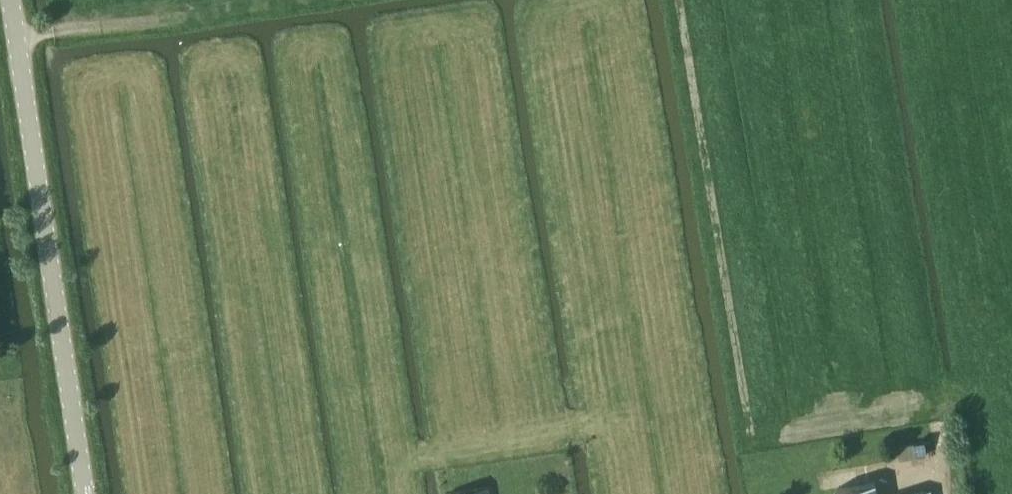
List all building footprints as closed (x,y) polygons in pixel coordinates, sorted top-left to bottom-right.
[(912,444),(899,446),(901,460),(915,458),(912,444)] [(876,481),(837,488),(838,493),(878,493),(876,481)]
